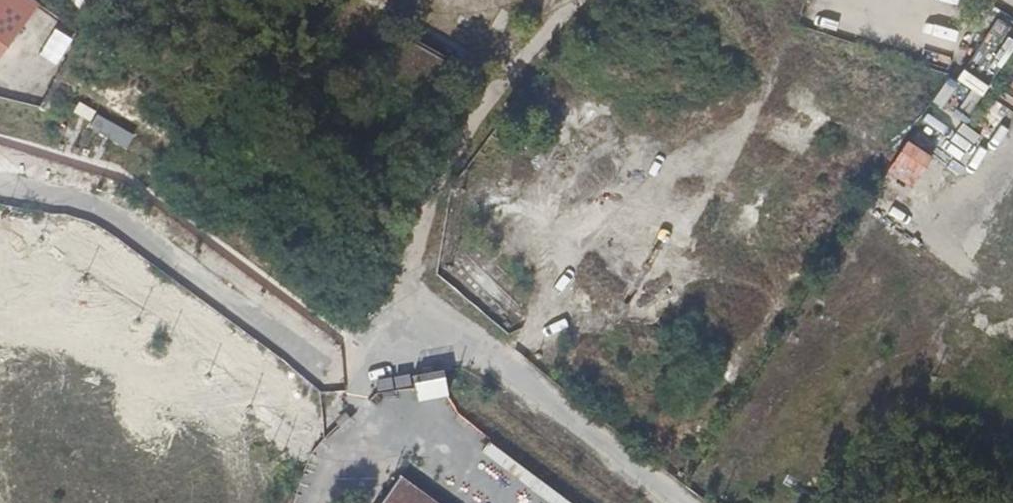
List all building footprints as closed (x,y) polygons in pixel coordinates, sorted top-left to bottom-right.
[(38,0),(0,0),(0,66),(45,5),(38,0)] [(62,61),(76,34),(53,22),(39,49),(62,61)] [(1012,59),(1012,38),(1011,37),(1000,59),(1011,64),(1012,59)] [(969,71),(963,83),(987,97),(994,85),(969,71)] [(96,115),(90,125),(117,142),(123,133),(96,115)] [(896,178),(880,199),(902,216),(918,195),(896,178)] [(421,402),(452,399),(449,373),(418,376),(421,402)] [(401,477),(382,502),(437,502),(401,477)]
